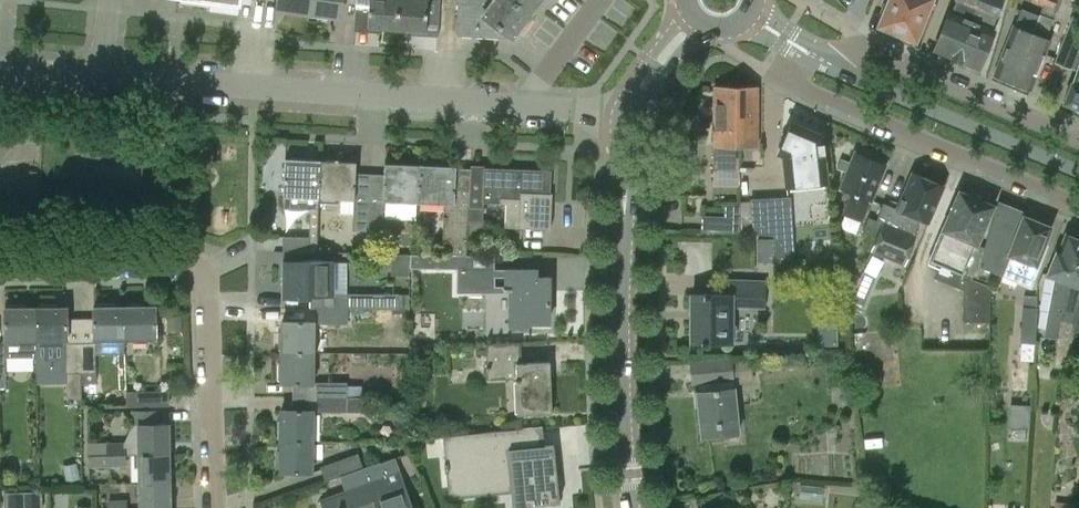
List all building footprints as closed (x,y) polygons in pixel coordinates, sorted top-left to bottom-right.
[(310,0),(277,0),(276,9),(308,13),(310,0)] [(308,13),(340,18),(342,0),(310,0),(308,13)] [(398,0),(368,0),(366,27),(396,29),(398,0)] [(396,29),(425,31),(427,0),(398,0),(396,29)] [(457,1),(455,33),(499,35),(504,29),(514,36),(530,13),(512,0),(456,0),(457,1)] [(530,13),(540,0),(512,0),(530,13)] [(886,0),(888,1),(878,24),(899,32),(900,37),(907,40),(910,37),(915,38),(930,0),(886,0)] [(980,0),(956,0),(951,12),(949,11),(933,50),(957,59),(980,0)] [(957,59),(979,68),(994,29),(991,28),(1002,0),(980,0),(957,59)] [(1042,6),(1043,6),(1055,10),(1069,16),(1075,0),(1044,0),(1042,6)] [(1055,10),(1043,6),(1039,14),(1039,15),(1038,15),(1012,82),(1032,90),(1051,39),(1045,37),(1050,23),(1052,19),(1055,10)] [(994,75),(1012,82),(1038,15),(1021,9),(1015,26),(1014,26),(994,75)] [(1078,108),(1078,17),(1073,15),(1054,61),(1077,70),(1064,102),(1078,108)] [(738,144),(739,85),(714,85),(713,169),(735,169),(735,144),(738,144)] [(739,85),(738,144),(757,145),(758,86),(739,85)] [(822,134),(792,120),(778,152),(783,154),(786,184),(827,181),(822,134)] [(863,152),(860,152),(855,150),(839,188),(851,192),(842,213),(862,222),(886,164),(870,157),(869,154),(863,152)] [(753,156),(753,166),(762,166),(762,156),(753,156)] [(283,251),(309,251),(317,252),(319,197),(321,159),(285,158),(283,208),(310,209),(309,236),(283,235),(283,251)] [(321,159),(319,197),(355,198),(356,161),(321,159)] [(419,201),(421,163),(384,162),(383,199),(419,201)] [(421,163),(419,201),(444,202),(442,255),(467,255),(468,242),(467,242),(470,181),(455,181),(456,165),(421,163)] [(484,201),(506,202),(505,226),(551,228),(553,192),(551,192),(552,170),(471,166),(470,181),(467,242),(468,242),(485,243),(486,221),(483,220),(484,201)] [(916,235),(913,234),(920,218),(928,221),(943,185),(913,172),(897,209),(883,203),(877,218),(884,221),(871,251),(903,265),(916,235)] [(959,191),(929,260),(942,266),(987,285),(990,270),(978,265),(984,245),(976,242),(992,205),(959,191)] [(752,222),(741,222),(742,232),(752,232),(752,233),(774,235),(777,275),(792,274),(791,252),(792,252),(789,196),(750,198),(752,222)] [(354,202),(353,229),(367,230),(369,203),(354,202)] [(382,231),(383,203),(369,203),(367,230),(382,231)] [(1010,253),(1024,218),(1023,218),(995,207),(984,245),(978,265),(990,270),(1002,274),(1010,253)] [(701,231),(708,231),(740,232),(741,217),(702,215),(701,231)] [(1028,218),(1024,217),(1023,218),(1024,218),(1010,253),(1002,274),(1001,275),(1030,287),(1033,280),(1047,245),(1043,244),(1050,227),(1037,222),(1038,219),(1029,216),(1028,218)] [(382,248),(382,231),(368,230),(368,234),(368,248),(382,248)] [(1078,253),(1078,236),(1072,233),(1071,236),(1066,234),(1060,251),(1057,250),(1047,274),(1055,278),(1050,302),(1044,336),(1056,338),(1059,321),(1062,306),(1062,305),(1063,305),(1067,284),(1078,253)] [(758,261),(773,261),(773,239),(758,239),(758,261)] [(1067,284),(1063,305),(1062,305),(1062,306),(1059,321),(1056,338),(1052,367),(1066,370),(1076,322),(1073,322),(1078,292),(1078,253),(1067,284)] [(549,322),(549,277),(536,277),(536,269),(506,269),(467,269),(467,255),(442,255),(411,255),(411,268),(458,268),(457,292),(511,293),(510,324),(530,324),(530,322),(549,322)] [(333,260),(282,260),(282,296),(310,296),(310,308),(347,308),(399,308),(399,293),(333,293),(333,260)] [(987,285),(942,266),(936,279),(963,290),(963,321),(990,322),(991,287),(987,285)] [(847,309),(860,277),(843,270),(847,309)] [(863,305),(875,277),(862,272),(851,300),(863,305)] [(731,341),(731,307),(766,308),(766,280),(729,278),(729,293),(691,293),(691,341),(731,341)] [(1035,343),(1037,307),(1036,307),(1037,296),(1023,295),(1023,306),(1022,306),(1020,360),(1033,360),(1034,343),(1035,343)] [(125,337),(125,306),(114,306),(114,303),(97,303),(97,306),(94,306),(94,337),(125,337)] [(125,306),(125,337),(156,337),(156,306),(145,306),(145,303),(127,303),(127,306),(125,306)] [(36,307),(26,307),(26,304),(9,304),(9,307),(5,307),(6,343),(0,343),(0,388),(6,388),(6,373),(7,373),(7,354),(22,354),(22,357),(37,357),(36,307)] [(40,307),(36,307),(37,357),(37,382),(66,381),(66,374),(66,338),(68,338),(67,307),(56,307),(56,304),(40,304),(40,307)] [(347,308),(318,308),(318,323),(347,323),(347,308)] [(167,316),(167,319),(167,332),(182,331),(181,318),(181,315),(167,316)] [(313,352),(313,321),(282,320),(282,331),(279,331),(279,348),(281,348),(281,351),(313,352)] [(836,341),(835,322),(819,322),(819,342),(836,341)] [(67,342),(67,371),(81,371),(81,342),(67,342)] [(95,371),(95,342),(81,342),(81,371),(95,371)] [(486,343),(487,379),(516,378),(517,413),(552,412),(550,362),(521,363),(521,342),(486,343)] [(313,352),(281,351),(281,362),(278,362),(278,378),(281,378),(281,383),(313,383),(313,352)] [(698,376),(699,389),(697,390),(701,437),(738,434),(731,358),(691,362),(692,377),(698,376)] [(347,382),(317,381),(317,396),(362,396),(363,386),(347,386),(347,382)] [(126,391),(126,406),(169,405),(168,390),(126,391)] [(365,396),(362,396),(317,396),(316,412),(364,412),(365,396)] [(1009,426),(1029,426),(1029,402),(1009,402),(1009,426)] [(169,423),(158,423),(158,409),(132,410),(132,424),(125,442),(107,442),(107,453),(107,454),(127,453),(127,454),(138,454),(138,453),(169,452),(169,423)] [(312,440),(312,409),(281,409),(281,419),(277,419),(277,437),(281,437),(281,440),(312,440)] [(448,481),(512,474),(516,507),(520,507),(528,507),(528,504),(558,501),(553,446),(544,447),(542,426),(500,430),(444,436),(448,481)] [(312,440),(281,440),(281,450),(277,450),(277,468),(280,468),(280,472),(312,472),(312,440)] [(139,481),(170,480),(169,452),(138,453),(138,454),(139,481)] [(107,454),(107,453),(88,453),(88,467),(127,466),(127,454),(127,453),(107,454)] [(358,453),(320,466),(325,481),(340,475),(363,467),(358,453)] [(402,479),(394,458),(380,463),(380,462),(363,467),(340,475),(345,489),(319,499),(322,507),(368,507),(376,505),(377,507),(412,507),(402,479)] [(69,483),(78,481),(74,465),(66,467),(69,483)] [(139,481),(139,507),(170,507),(170,480),(139,481)] [(19,494),(7,494),(8,507),(19,507),(19,494)] [(109,500),(109,507),(127,507),(127,500),(109,500)]
